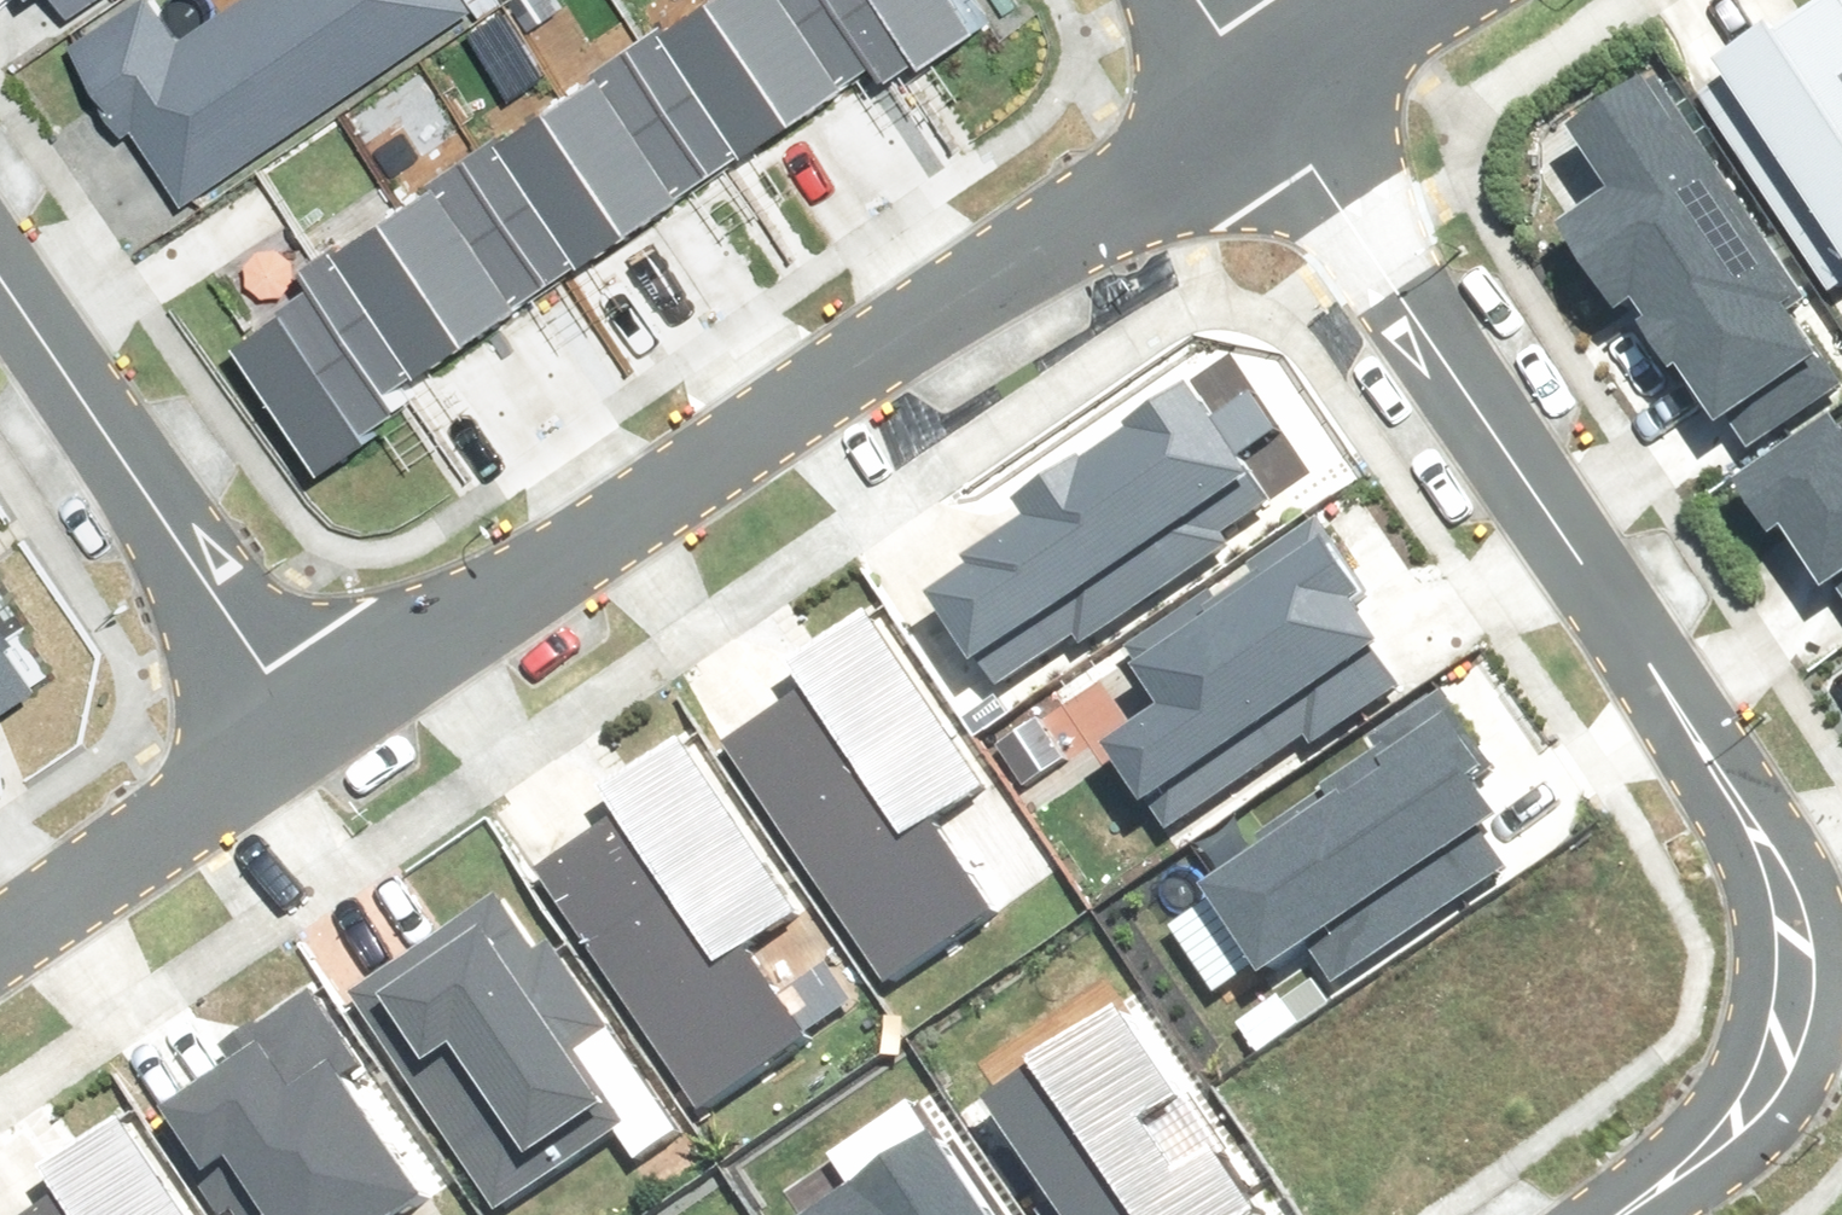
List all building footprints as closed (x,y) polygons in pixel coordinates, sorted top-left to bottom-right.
[(226,34),(204,0),(198,0),(125,47),(221,193),(519,0),(278,0),(226,34)] [(649,32),(734,158),(815,104),(745,0),(696,0),(649,32)] [(815,104),(896,50),(862,0),(745,0),(815,104)] [(896,50),(910,72),(998,14),(989,0),(862,0),(896,50)] [(1730,70),(1841,232),(1841,21),(1829,2),(1730,70)] [(649,32),(567,86),(653,213),(734,158),(649,32)] [(1574,239),(1711,455),(1841,372),(1841,326),(1688,82),(1590,143),(1629,204),(1574,239)] [(567,86),(486,140),(572,267),(653,213),(567,86)] [(486,140),(406,194),(490,321),(572,267),(486,140)] [(406,194),(325,248),(338,269),(409,374),(490,321),(406,194)] [(409,374),(338,269),(253,323),(337,455),(395,418),(389,408),(417,390),(409,374)] [(1045,551),(939,613),(980,682),(1287,503),(1216,382),(1015,500),(1045,551)] [(1771,491),(1841,593),(1841,442),(1771,491)] [(1190,695),(1114,747),(1162,816),(1419,641),(1345,533),(1164,656),(1190,695)] [(65,658),(0,558),(0,699),(65,658)] [(734,737),(900,980),(1007,908),(941,811),(995,774),(878,602),(799,655),(816,681),(734,737)] [(1439,702),(1194,869),(1258,963),(1297,936),(1326,979),(1498,862),(1466,816),(1501,792),(1439,702)] [(543,861),(713,1108),(826,1031),(761,937),(819,898),(699,722),(609,783),(624,806),(543,861)] [(411,1014),(544,1205),(676,1114),(543,923),(411,1014)] [(1069,1214),(1265,1214),(1122,1001),(986,1091),(1069,1214)] [(165,1089),(254,1214),(397,1214),(460,1171),(355,1023),(297,1064),(265,1019),(165,1089)] [(0,1200),(0,1214),(209,1214),(125,1086),(42,1140),(0,1200)] [(793,1214),(1001,1214),(932,1117),(793,1214)]
